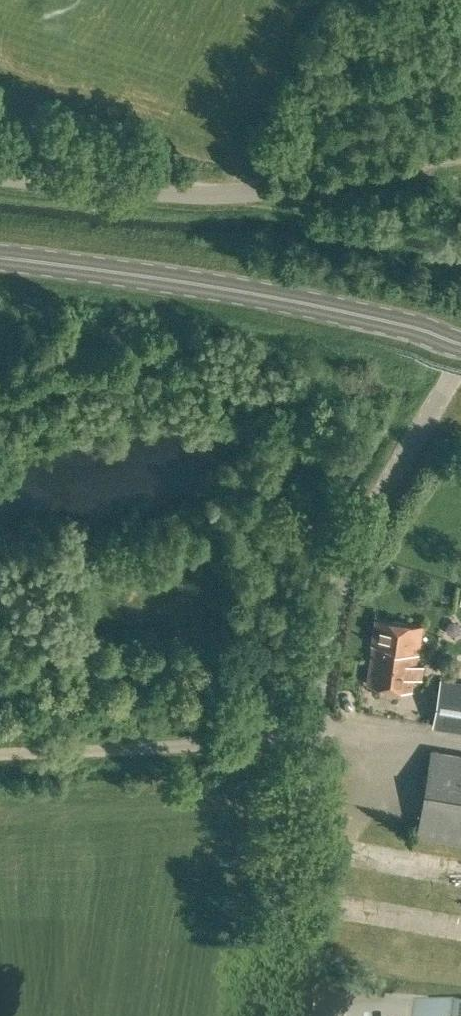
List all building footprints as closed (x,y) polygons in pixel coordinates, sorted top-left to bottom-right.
[(418,652),(422,624),(377,618),(373,643),(374,643),(368,684),(411,690),(417,652),(418,652)] [(441,680),(434,726),(460,730),(460,683),(441,680)] [(240,714),(251,713),(250,698),(239,698),(240,714)] [(402,726),(424,726),(424,715),(403,715),(402,726)] [(431,751),(418,834),(460,841),(460,756),(431,751)] [(414,1015),(460,1015),(460,1012),(414,1007),(414,1015)]
